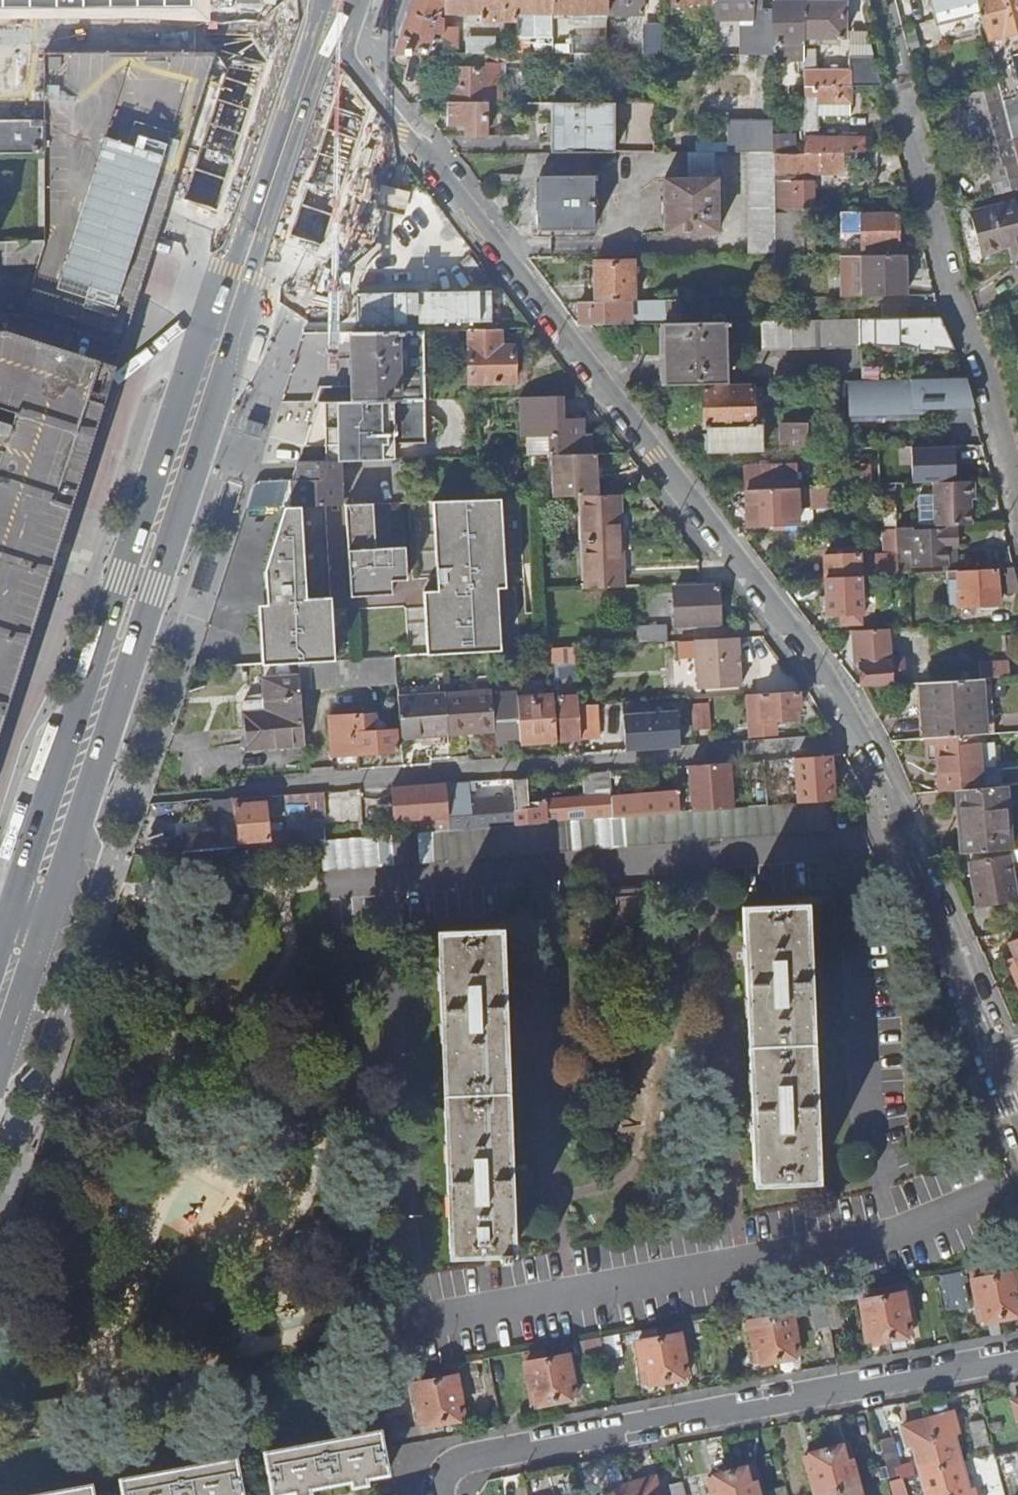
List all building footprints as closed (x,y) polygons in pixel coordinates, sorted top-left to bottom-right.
[(394,55),(443,55),(442,40),(436,38),(433,48),(429,47),(433,33),(442,36),(442,28),(443,13),(443,0),(412,0),(394,55)] [(443,13),(480,14),(480,22),(514,22),(514,20),(520,20),(520,14),(552,14),(552,0),(443,0),(443,13)] [(552,14),(573,14),(573,21),(585,21),(585,14),(606,14),(606,0),(552,0),(552,14)] [(606,16),(642,16),(642,0),(606,0),(606,14),(606,16)] [(714,20),(738,19),(738,9),(751,9),(757,9),(757,0),(714,0),(714,4),(714,20)] [(937,24),(979,13),(976,0),(932,0),(937,24)] [(979,13),(999,92),(1002,105),(1017,165),(1017,81),(1012,56),(1017,55),(1017,0),(976,0),(979,13)] [(803,55),(802,4),(773,4),(774,26),(774,55),(803,55)] [(850,87),(881,87),(873,58),(849,58),(848,72),(814,71),(814,38),(848,38),(849,18),(851,18),(851,10),(843,10),(843,4),(803,4),(802,4),(803,55),(803,87),(850,87)] [(752,19),(751,9),(738,9),(738,19),(752,19)] [(748,55),(768,55),(768,26),(749,26),(748,55)] [(442,40),(443,55),(453,55),(457,55),(457,38),(457,28),(442,28),(442,36),(442,40)] [(457,38),(457,55),(496,55),(496,38),(457,38)] [(606,55),(618,55),(618,38),(606,38),(607,40),(606,55)] [(514,55),(528,55),(528,40),(515,39),(514,55)] [(552,55),(572,55),(573,40),(553,39),(552,55)] [(572,55),(606,55),(607,40),(573,40),(572,55)] [(169,56),(169,54),(149,53),(44,54),(43,108),(43,116),(43,122),(43,154),(27,154),(20,155),(19,160),(22,160),(22,180),(20,180),(20,186),(15,186),(14,201),(19,201),(19,206),(23,206),(22,226),(20,226),(20,231),(44,232),(51,231),(93,98),(114,98),(113,56),(169,56)] [(0,316),(0,730),(56,555),(194,121),(215,54),(198,54),(195,63),(169,63),(169,56),(113,56),(114,98),(93,98),(51,231),(48,242),(47,243),(24,315),(0,316)] [(453,104),(486,104),(486,64),(499,64),(498,62),(528,62),(528,55),(514,55),(496,55),(457,55),(453,55),(453,71),(450,71),(449,86),(453,86),(453,104)] [(849,116),(850,87),(803,87),(804,131),(815,131),(815,129),(820,129),(820,116),(849,116)] [(453,104),(447,105),(447,125),(467,125),(467,137),(486,136),(486,104),(453,104)] [(551,154),(593,154),(614,154),(614,105),(551,105),(551,154)] [(1017,177),(1017,165),(1002,105),(978,111),(984,135),(979,136),(987,169),(989,168),(993,183),(1017,177)] [(713,153),(748,153),(773,153),(773,135),(773,121),(726,121),(726,144),(697,144),(696,154),(713,153)] [(43,122),(0,122),(0,155),(20,155),(27,154),(43,154),(43,122)] [(773,135),(773,153),(774,153),(776,153),(789,154),(789,135),(773,135)] [(818,153),(863,153),(862,138),(855,138),(837,138),(804,139),(804,153),(818,153)] [(712,180),(713,153),(696,154),(688,154),(688,180),(665,180),(666,234),(718,234),(717,180),(712,180)] [(748,153),(749,254),(776,254),(775,215),(775,210),(775,175),(774,153),(773,153),(748,153)] [(776,153),(774,153),(775,175),(796,175),(796,181),(812,181),(812,183),(867,182),(867,170),(818,171),(776,172),(776,153)] [(818,171),(818,153),(804,153),(789,154),(776,153),(776,172),(818,171)] [(775,175),(775,210),(813,208),(812,183),(812,181),(796,181),(796,175),(775,175)] [(540,177),(541,232),(594,230),(594,180),(596,180),(596,177),(593,177),(540,177)] [(970,215),(980,254),(1008,246),(1011,261),(1017,259),(1017,203),(970,215)] [(862,250),(897,250),(897,215),(862,215),(862,250)] [(779,217),(779,237),(808,237),(808,217),(779,217)] [(36,269),(44,244),(0,245),(0,268),(36,269)] [(858,297),(904,296),(904,256),(862,256),(863,281),(862,291),(858,291),(858,297)] [(594,264),(595,303),(635,302),(634,263),(594,264)] [(581,326),(591,327),(626,326),(626,315),(645,315),(646,320),(664,320),(663,301),(635,302),(595,303),(580,303),(581,326)] [(501,330),(508,330),(508,304),(423,306),(423,325),(466,324),(466,331),(468,331),(501,330)] [(859,320),(860,349),(917,349),(935,349),(954,349),(939,318),(915,319),(859,320)] [(762,351),(860,349),(859,320),(761,323),(762,351)] [(665,325),(666,386),(725,385),(724,329),(730,329),(730,323),(665,325)] [(501,346),(501,330),(468,331),(469,384),(514,384),(514,346),(501,346)] [(318,403),(425,400),(424,332),(353,333),(354,387),(318,388),(313,403),(318,403)] [(966,379),(848,381),(848,416),(922,415),(921,407),(955,407),(955,409),(974,409),(966,379)] [(706,438),(706,455),(763,452),(762,425),(753,425),(753,388),(704,390),(705,429),(706,429),(707,435),(703,435),(703,437),(706,438)] [(552,455),(590,454),(590,434),(581,434),(582,419),(561,419),(561,396),(528,398),(528,439),(531,439),(531,456),(548,456),(552,455)] [(425,400),(318,403),(304,447),(325,447),(326,463),(334,462),(339,462),(395,461),(394,445),(426,444),(425,400)] [(782,424),(782,452),(808,451),(808,424),(782,424)] [(590,454),(552,455),(553,498),(580,497),(586,497),(591,497),(591,454),(590,454)] [(542,464),(543,498),(553,498),(552,455),(548,456),(548,464),(542,464)] [(326,463),(297,463),(297,482),(291,482),(282,509),(341,506),(340,501),(339,462),(334,462),(326,463)] [(854,464),(855,484),(869,484),(869,464),(854,464)] [(746,467),(747,490),(797,488),(796,467),(746,467)] [(933,483),(936,527),(971,525),(969,481),(933,483)] [(258,484),(253,488),(246,509),(249,509),(282,509),(291,482),(258,484)] [(840,486),(810,488),(810,501),(841,500),(840,486)] [(797,488),(747,490),(747,525),(797,523),(797,488)] [(582,543),(623,541),(624,541),(622,495),(591,497),(586,497),(580,497),(581,543),(582,543)] [(435,503),(430,503),(435,592),(420,593),(424,657),(440,656),(443,656),(490,653),(497,653),(494,590),(503,590),(499,500),(435,503)] [(352,506),(344,506),(345,539),(346,551),(348,598),(389,596),(388,583),(404,582),(403,549),(373,550),(371,505),(352,506)] [(323,507),(282,509),(262,572),(263,572),(264,602),(265,615),(256,616),(258,667),(300,664),(324,663),(331,663),(328,612),(328,600),(323,507)] [(914,568),(947,567),(948,547),(956,546),(958,547),(958,528),(914,530),(914,568)] [(884,537),(884,553),(898,553),(897,537),(884,537)] [(583,589),(625,588),(623,541),(582,543),(583,589)] [(948,547),(947,567),(957,566),(956,546),(948,547)] [(824,556),(825,577),(859,576),(898,574),(898,564),(898,553),(884,553),(884,555),(859,556),(859,554),(824,556)] [(898,564),(898,574),(908,573),(908,569),(904,564),(898,564)] [(1016,580),(1013,568),(997,569),(997,581),(997,595),(1017,592),(1017,587),(1016,580)] [(997,581),(997,569),(947,571),(947,580),(948,606),(958,605),(958,606),(980,605),(980,610),(997,609),(997,606),(998,605),(997,595),(997,581)] [(859,576),(825,577),(826,614),(841,613),(841,623),(859,623),(859,613),(861,613),(859,576)] [(674,588),(675,627),(718,625),(717,587),(674,588)] [(639,644),(668,643),(667,629),(638,630),(639,644)] [(859,661),(860,687),(862,687),(891,685),(888,630),(855,632),(856,661),(859,661)] [(681,656),(696,656),(696,638),(680,638),(681,656)] [(739,638),(696,641),(697,689),(740,687),(739,638)] [(324,663),(300,664),(300,680),(301,691),(398,685),(397,659),(351,662),(348,661),(331,663),(324,663)] [(977,663),(978,679),(981,679),(1010,677),(1009,661),(977,663)] [(530,679),(517,680),(517,695),(521,744),(556,741),(553,696),(528,698),(528,689),(531,689),(530,679)] [(922,699),(925,739),(972,735),(985,734),(981,679),(978,679),(927,683),(928,699),(922,699)] [(246,750),(305,746),(301,691),(300,680),(263,682),(265,703),(243,704),(246,750)] [(800,709),(799,691),(760,694),(747,695),(749,724),(750,738),(774,736),(773,720),(796,719),(795,709),(800,709)] [(445,697),(448,737),(466,736),(466,730),(495,729),(492,696),(492,694),(445,697)] [(495,729),(496,746),(521,744),(517,695),(492,696),(495,729)] [(399,699),(402,739),(448,737),(445,697),(399,699)] [(561,741),(580,740),(580,737),(578,706),(578,698),(559,699),(561,741)] [(625,747),(683,746),(682,701),(624,702),(625,747)] [(708,729),(707,704),(692,705),(693,730),(708,729)] [(600,736),(598,705),(578,706),(580,737),(600,736)] [(329,717),(332,758),(397,753),(396,731),(385,731),(385,726),(382,723),(375,723),(375,716),(356,717),(356,715),(329,717)] [(925,739),(890,741),(897,758),(938,755),(940,792),(954,790),(976,789),(972,735),(925,739)] [(833,760),(794,763),(794,776),(796,797),(837,795),(833,760)] [(729,763),(689,767),(693,812),(732,809),(729,763)] [(611,796),(610,773),(584,775),(586,798),(611,796)] [(516,826),(613,819),(611,799),(611,796),(586,798),(528,802),(526,779),(512,780),(514,806),(516,826)] [(460,810),(514,806),(512,780),(458,784),(460,810)] [(447,785),(451,832),(516,826),(514,806),(460,810),(458,784),(447,785)] [(421,835),(451,832),(447,785),(391,789),(395,823),(420,821),(421,835)] [(976,789),(954,790),(956,809),(961,808),(966,854),(969,854),(1010,851),(1010,850),(1005,786),(976,789)] [(325,820),(323,794),(284,797),(285,808),(310,806),(311,821),(325,820)] [(624,818),(679,813),(677,794),(624,798),(624,818)] [(236,844),(236,850),(249,849),(269,847),(316,843),(322,843),(326,843),(325,830),(287,833),(287,834),(268,835),(267,825),(266,817),(265,803),(270,803),(270,798),(232,801),(232,807),(236,807),(239,844),(236,844)] [(613,819),(624,818),(624,798),(611,799),(613,819)] [(224,801),(227,835),(234,834),(232,807),(232,801),(224,801)] [(831,832),(829,801),(732,809),(693,812),(679,813),(624,818),(613,819),(516,826),(451,832),(421,835),(364,840),(326,843),(322,843),(324,872),(405,865),(831,832)] [(956,809),(960,854),(966,854),(961,808),(956,809)] [(266,817),(267,825),(278,825),(278,817),(266,817)] [(184,837),(185,854),(236,850),(236,844),(234,834),(227,835),(184,837)] [(269,847),(249,849),(250,864),(271,862),(269,847)] [(969,854),(970,862),(969,863),(976,906),(1017,900),(1013,870),(1011,861),(1015,861),(1017,861),(1017,850),(1010,850),(1010,851),(969,854)] [(617,899),(617,910),(569,913),(571,945),(633,941),(633,924),(644,923),(642,897),(617,899)] [(746,909),(755,1182),(817,1180),(807,906),(746,909)] [(508,1252),(511,1252),(502,932),(442,934),(450,1254),(498,1253),(499,1261),(508,1262),(508,1252)] [(1017,966),(1017,939),(1009,943),(1017,966)] [(948,1302),(965,1300),(961,1269),(944,1271),(948,1302)] [(1017,1316),(1017,1283),(1016,1272),(972,1280),(980,1323),(1017,1316)] [(868,1343),(912,1335),(904,1293),(861,1301),(868,1343)] [(757,1364),(800,1356),(792,1314),(748,1322),(757,1364)] [(645,1385),(689,1376),(680,1334),(637,1342),(645,1385)] [(533,1405),(577,1397),(569,1355),(525,1363),(533,1405)] [(420,1427),(464,1418),(456,1376),(412,1384),(420,1427)] [(920,1474),(926,1494),(974,1494),(972,1489),(968,1491),(953,1434),(957,1432),(952,1413),(902,1427),(908,1445),(912,1444),(920,1474)] [(265,1452),(272,1494),(273,1494),(295,1490),(296,1494),(306,1494),(310,1494),(309,1488),(351,1480),(352,1486),(367,1484),(366,1477),(388,1473),(380,1431),(265,1452)] [(890,1481),(914,1475),(912,1464),(900,1467),(893,1439),(879,1442),(890,1481)] [(814,1494),(861,1494),(847,1443),(804,1456),(814,1494)] [(120,1480),(123,1494),(242,1494),(235,1458),(120,1480)] [(708,1478),(712,1494),(759,1494),(751,1466),(708,1478)] [(920,1474),(914,1475),(890,1481),(888,1482),(891,1494),(926,1494),(920,1474)] [(605,1491),(606,1494),(658,1494),(654,1478),(605,1491)] [(672,1494),(685,1494),(683,1484),(670,1487),(672,1494)] [(39,1494),(92,1494),(91,1486),(39,1494)] [(770,1494),(787,1494),(784,1486),(769,1490),(770,1494)]
